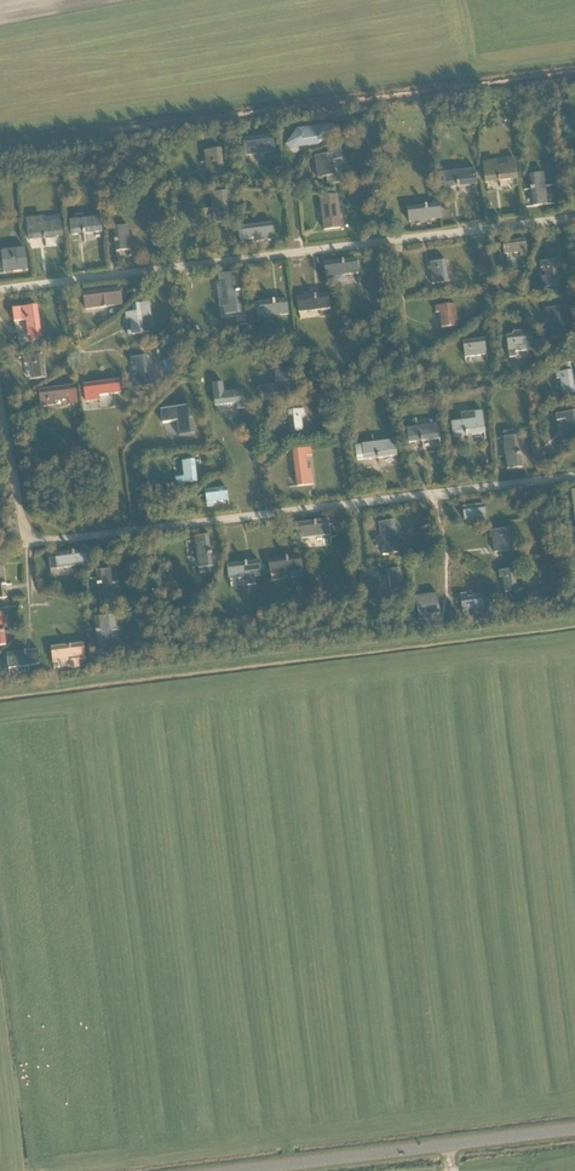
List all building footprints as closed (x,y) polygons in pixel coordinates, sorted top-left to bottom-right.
[(326,126),(297,130),(285,147),(286,148),(290,141),(297,146),(298,144),(303,148),(317,146),(317,143),(322,142),(335,133),(331,127),(326,128),(326,126)] [(246,156),(270,153),(276,153),(274,136),(243,140),(246,156)] [(329,155),(315,157),(318,179),(327,178),(328,185),(340,184),(339,175),(335,176),(333,161),(342,160),(341,148),(329,152),(329,155)] [(208,179),(225,177),(222,150),(205,152),(208,179)] [(497,162),(484,164),(486,184),(518,180),(515,160),(508,161),(508,165),(497,167),(497,162)] [(475,170),(443,174),(444,176),(445,187),(445,189),(477,185),(475,170)] [(530,176),(534,207),(548,206),(544,174),(530,176)] [(211,194),(215,225),(230,223),(228,202),(232,201),(230,192),(211,194)] [(321,203),(324,224),(324,231),(341,229),(340,222),(338,201),(337,196),(321,198),(321,203)] [(442,219),(440,205),(408,208),(410,223),(442,219)] [(30,241),(64,237),(62,222),(41,225),(40,218),(27,219),(30,241)] [(101,218),(84,220),(77,221),(70,221),(72,236),(102,232),(101,218)] [(258,242),(269,241),(275,240),(273,224),(239,228),(241,244),(247,243),(247,240),(255,239),(256,241),(258,242)] [(119,228),(114,229),(115,235),(117,235),(118,240),(115,240),(115,242),(116,242),(117,252),(131,251),(128,227),(126,227),(119,228)] [(521,257),(527,256),(525,240),(504,243),(505,255),(520,253),(521,257)] [(3,259),(5,274),(28,271),(26,249),(12,251),(13,258),(3,259)] [(358,274),(357,259),(325,263),(327,278),(358,274)] [(430,263),(433,285),(449,283),(446,261),(430,263)] [(556,261),(540,263),(541,269),(545,269),(546,278),(544,278),(545,281),(543,281),(544,289),(560,287),(556,261)] [(237,274),(223,276),(218,277),(220,286),(224,285),(227,307),(222,308),(224,315),(243,312),(237,274)] [(115,299),(122,298),(121,290),(114,290),(84,294),(86,310),(116,306),(115,299)] [(331,310),(329,295),(297,299),(299,314),(331,310)] [(256,304),(258,319),(289,315),(288,300),(256,304)] [(136,305),(137,312),(126,314),(126,320),(130,320),(132,332),(132,335),(144,334),(142,318),(152,317),(150,303),(136,305)] [(440,313),(442,329),(458,327),(456,305),(436,307),(437,314),(440,313)] [(37,306),(13,310),(14,322),(27,321),(29,336),(32,336),(33,342),(42,341),(37,306)] [(548,325),(546,325),(547,333),(549,333),(549,340),(566,338),(564,328),(573,327),(571,313),(563,314),(562,308),(546,310),(548,325)] [(513,336),(507,337),(510,359),(516,358),(515,353),(531,351),(534,350),(532,331),(522,332),(514,333),(513,334),(513,336)] [(465,359),(472,358),(487,356),(485,339),(463,342),(465,359)] [(47,378),(44,356),(24,359),(25,365),(33,364),(35,380),(47,378)] [(147,357),(131,359),(132,365),(136,365),(137,377),(133,377),(135,389),(151,387),(150,379),(147,357)] [(561,379),(563,395),(574,393),(574,392),(571,364),(563,365),(564,373),(556,373),(557,380),(561,379)] [(276,387),(275,387),(260,389),(261,401),(292,397),(289,373),(276,374),(278,386),(275,386),(276,387)] [(99,396),(121,393),(120,381),(84,386),(86,402),(100,400),(99,396)] [(224,383),(213,385),(216,407),(237,404),(238,410),(245,409),(243,391),(242,381),(234,382),(235,392),(225,393),(224,383)] [(55,405),(55,402),(68,400),(69,407),(79,405),(77,386),(40,391),(42,407),(55,405)] [(180,408),(161,410),(163,424),(178,422),(180,437),(195,435),(193,419),(190,420),(189,407),(188,407),(180,408)] [(557,421),(566,420),(568,432),(561,432),(562,443),(574,441),(574,438),(574,434),(574,407),(570,407),(571,413),(556,415),(557,421)] [(291,434),(304,432),(301,416),(304,416),(303,409),(287,412),(291,434)] [(475,413),(476,420),(452,423),(454,438),(485,434),(482,412),(475,413)] [(409,444),(441,440),(439,425),(407,429),(409,444)] [(504,438),(508,470),(522,468),(518,437),(513,437),(512,431),(503,432),(504,438)] [(395,442),(363,446),(355,447),(357,462),(397,456),(395,442)] [(314,485),(313,477),(312,471),(308,471),(306,457),(312,456),(311,449),(293,452),(298,487),(314,485)] [(185,477),(176,478),(177,485),(198,482),(195,460),(183,462),(185,477)] [(214,503),(229,501),(227,489),(206,492),(208,508),(214,507),(214,503)] [(480,519),(480,522),(487,522),(485,505),(463,508),(465,521),(480,519)] [(330,527),(329,521),(297,525),(299,539),(330,536),(331,538),(337,537),(336,526),(330,527)] [(383,556),(399,554),(395,521),(379,523),(381,537),(385,536),(386,548),(382,549),(383,556)] [(491,538),(493,538),(495,553),(513,551),(510,529),(490,532),(491,538)] [(200,574),(211,573),(211,568),(214,567),(210,536),(195,537),(199,569),(200,574)] [(89,565),(87,551),(49,555),(50,564),(56,563),(57,570),(89,565)] [(269,561),(271,575),(290,573),(291,578),(303,577),(301,557),(269,561)] [(260,562),(228,566),(230,580),(247,578),(248,587),(255,586),(254,577),(262,576),(260,562)] [(401,569),(385,571),(386,578),(390,577),(391,593),(404,591),(401,569)] [(111,570),(97,572),(101,604),(115,602),(111,570)] [(505,593),(518,592),(515,570),(499,572),(500,578),(503,578),(505,593)] [(426,620),(425,616),(441,614),(438,594),(416,597),(419,621),(426,620)] [(468,595),(461,595),(463,615),(470,615),(469,611),(484,609),(484,603),(483,597),(468,598),(468,595)] [(116,616),(110,617),(95,619),(99,651),(114,649),(112,631),(118,631),(116,616)] [(86,659),(84,645),(52,649),(54,663),(71,661),(72,668),(80,667),(79,660),(86,659)] [(39,650),(7,654),(9,669),(41,665),(39,650)]
